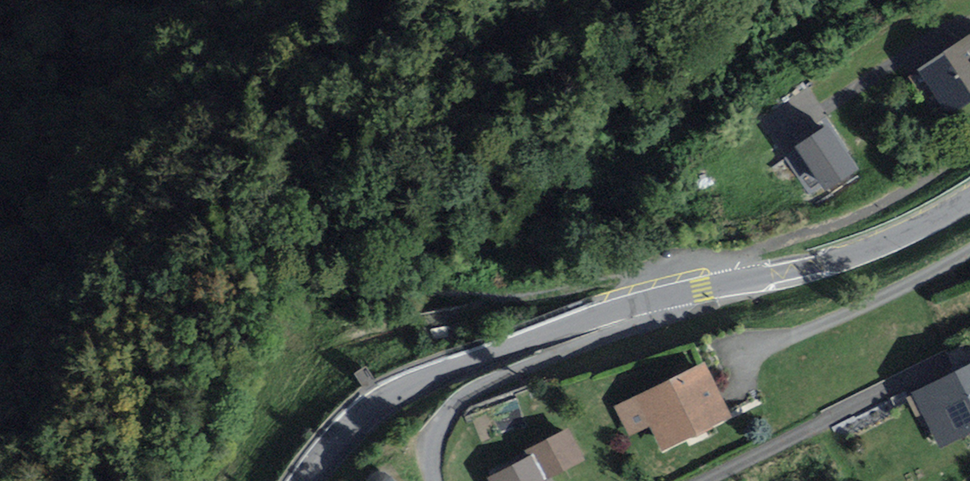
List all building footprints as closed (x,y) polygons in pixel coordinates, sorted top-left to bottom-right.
[(969,42),(926,69),(950,108),(969,95),(969,43),(969,42)] [(830,125),(797,146),(826,192),(859,171),(830,125)] [(727,416),(703,366),(618,408),(630,432),(651,421),(663,447),(727,416)] [(910,398),(937,449),(969,433),(969,366),(910,398)] [(568,432),(526,450),(530,460),(493,476),(496,480),(550,480),(547,475),(581,460),(568,432)]
